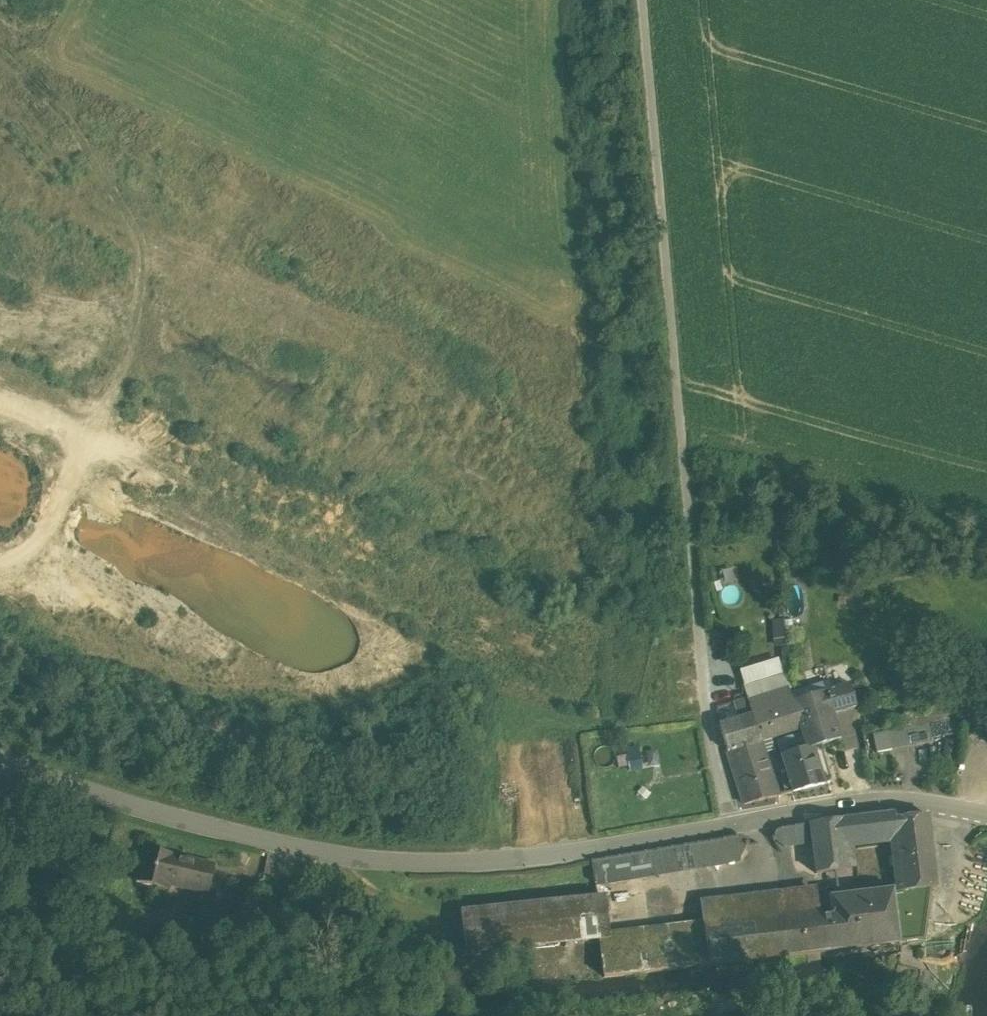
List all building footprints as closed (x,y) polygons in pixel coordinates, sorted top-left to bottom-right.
[(772,617),(774,648),(785,647),(782,616),(772,617)] [(789,674),(744,687),(748,703),(788,691),(789,692),(790,692),(789,674)] [(858,679),(847,683),(848,685),(851,692),(861,689),(858,679)] [(827,683),(790,694),(803,739),(806,750),(820,746),(840,740),(832,714),(855,707),(851,692),(848,685),(830,691),(827,683)] [(788,691),(748,703),(752,718),(761,743),(801,731),(789,692),(788,691)] [(761,743),(752,718),(721,727),(732,766),(765,756),(761,743)] [(953,721),(930,725),(932,737),(955,733),(953,721)] [(930,725),(874,735),(877,753),(933,743),(930,725)] [(803,739),(788,743),(787,740),(779,742),(783,757),(806,750),(803,739)] [(957,743),(947,741),(942,761),(953,763),(957,743)] [(806,750),(783,757),(789,777),(793,793),(830,783),(820,746),(806,750)] [(637,748),(626,750),(630,772),(641,770),(637,748)] [(765,756),(732,766),(744,806),(778,796),(765,756)] [(789,777),(782,779),(787,794),(793,793),(789,777)] [(894,813),(810,823),(812,844),(815,874),(848,870),(845,842),(894,837),(892,820),(895,819),(894,813)] [(895,819),(892,820),(894,837),(900,889),(900,892),(929,889),(936,888),(927,816),(895,819)] [(810,823),(780,829),(773,841),(773,843),(782,847),(812,844),(810,823)] [(737,837),(688,845),(692,867),(739,859),(747,847),(747,844),(737,837)] [(688,845),(591,861),(595,884),(692,867),(688,845)] [(174,856),(144,850),(137,883),(166,890),(168,880),(173,857),(174,856)] [(174,856),(173,857),(168,880),(207,889),(212,866),(174,856)] [(816,888),(699,902),(702,927),(782,918),(819,914),(816,888)] [(900,889),(892,890),(899,944),(922,940),(929,889),(900,892),(900,889)] [(892,890),(830,898),(832,919),(819,920),(823,953),(839,952),(838,948),(855,946),(855,949),(899,944),(892,890)] [(605,897),(460,912),(465,953),(492,950),(492,954),(501,953),(501,949),(565,942),(565,946),(573,946),(573,941),(600,939),(609,938),(609,936),(605,897)] [(819,914),(782,918),(787,959),(823,953),(819,920),(819,914)] [(782,918),(702,927),(707,968),(787,959),(782,918)] [(702,927),(624,935),(628,977),(707,968),(702,927)] [(624,935),(609,936),(609,938),(600,939),(604,977),(628,977),(624,935)]
